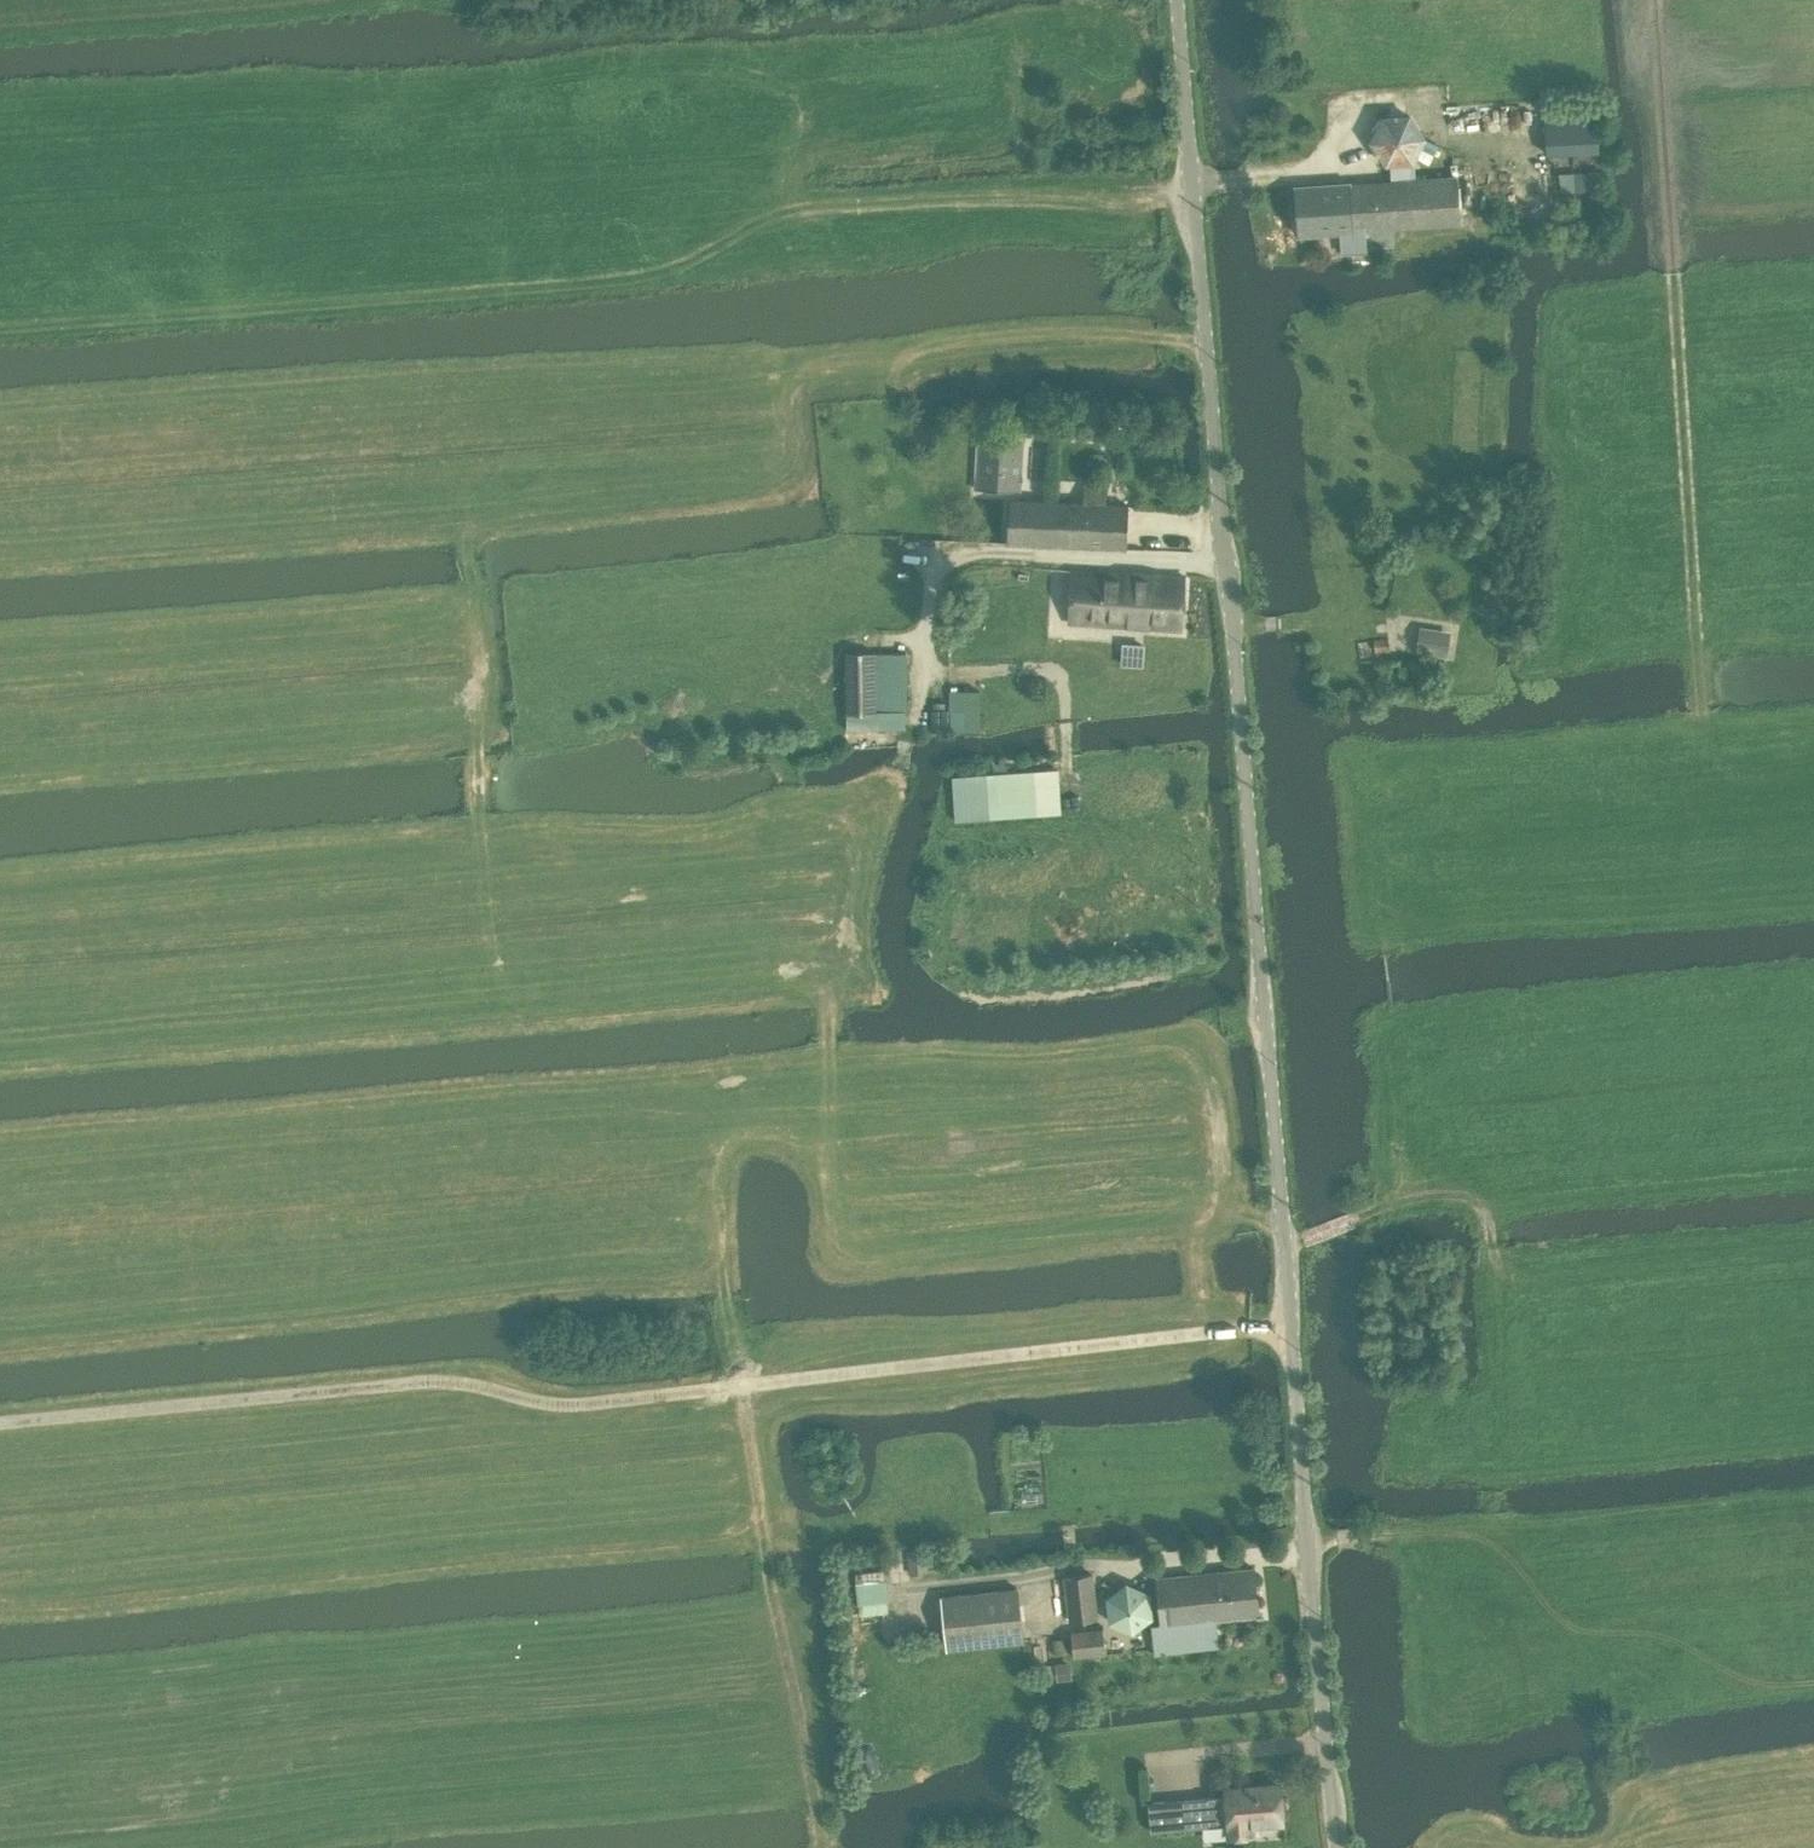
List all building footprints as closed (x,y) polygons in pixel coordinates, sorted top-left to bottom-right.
[(1544,104),(1547,154),(1598,151),(1595,101),(1544,104)] [(1386,166),(1415,164),(1427,138),(1411,114),(1382,116),(1369,142),(1386,166)] [(1560,192),(1603,190),(1602,171),(1559,173),(1560,192)] [(1366,251),(1364,230),(1460,223),(1455,174),(1295,186),(1299,235),(1342,233),(1343,253),(1366,251)] [(1019,490),(1022,443),(979,441),(976,489),(1019,490)] [(1009,501),(1007,542),(1127,548),(1128,508),(1106,507),(1106,482),(1083,482),(1082,505),(1009,501)] [(1182,627),(1185,577),(1073,571),(1070,621),(1182,627)] [(1450,635),(1420,630),(1417,648),(1447,653),(1450,635)] [(1388,637),(1373,639),(1374,654),(1390,652),(1388,637)] [(1122,642),(1120,665),(1143,666),(1145,643),(1122,642)] [(846,652),(846,712),(906,712),(906,653),(846,652)] [(956,820),(1036,814),(1061,812),(1058,770),(1033,771),(953,777),(956,820)] [(910,1575),(927,1573),(924,1550),(908,1552),(910,1575)] [(934,1566),(943,1565),(942,1556),(933,1557),(934,1566)] [(1154,1653),(1220,1646),(1217,1619),(1259,1613),(1254,1568),(1158,1578),(1163,1624),(1151,1625),(1154,1653)] [(1069,1622),(1098,1618),(1093,1573),(1064,1577),(1069,1622)] [(1133,1632),(1153,1617),(1151,1594),(1127,1582),(1107,1598),(1109,1622),(1133,1632)] [(945,1650),(1023,1642),(1018,1587),(940,1595),(945,1650)] [(1075,1657),(1106,1653),(1102,1629),(1072,1632),(1075,1657)] [(1052,1640),(1054,1654),(1067,1652),(1065,1638),(1052,1640)] [(1056,1665),(1057,1679),(1071,1677),(1070,1663),(1056,1665)] [(1251,1824),(1282,1821),(1278,1785),(1225,1790),(1225,1794),(1148,1802),(1151,1832),(1230,1824),(1231,1835),(1252,1833),(1251,1824)]
